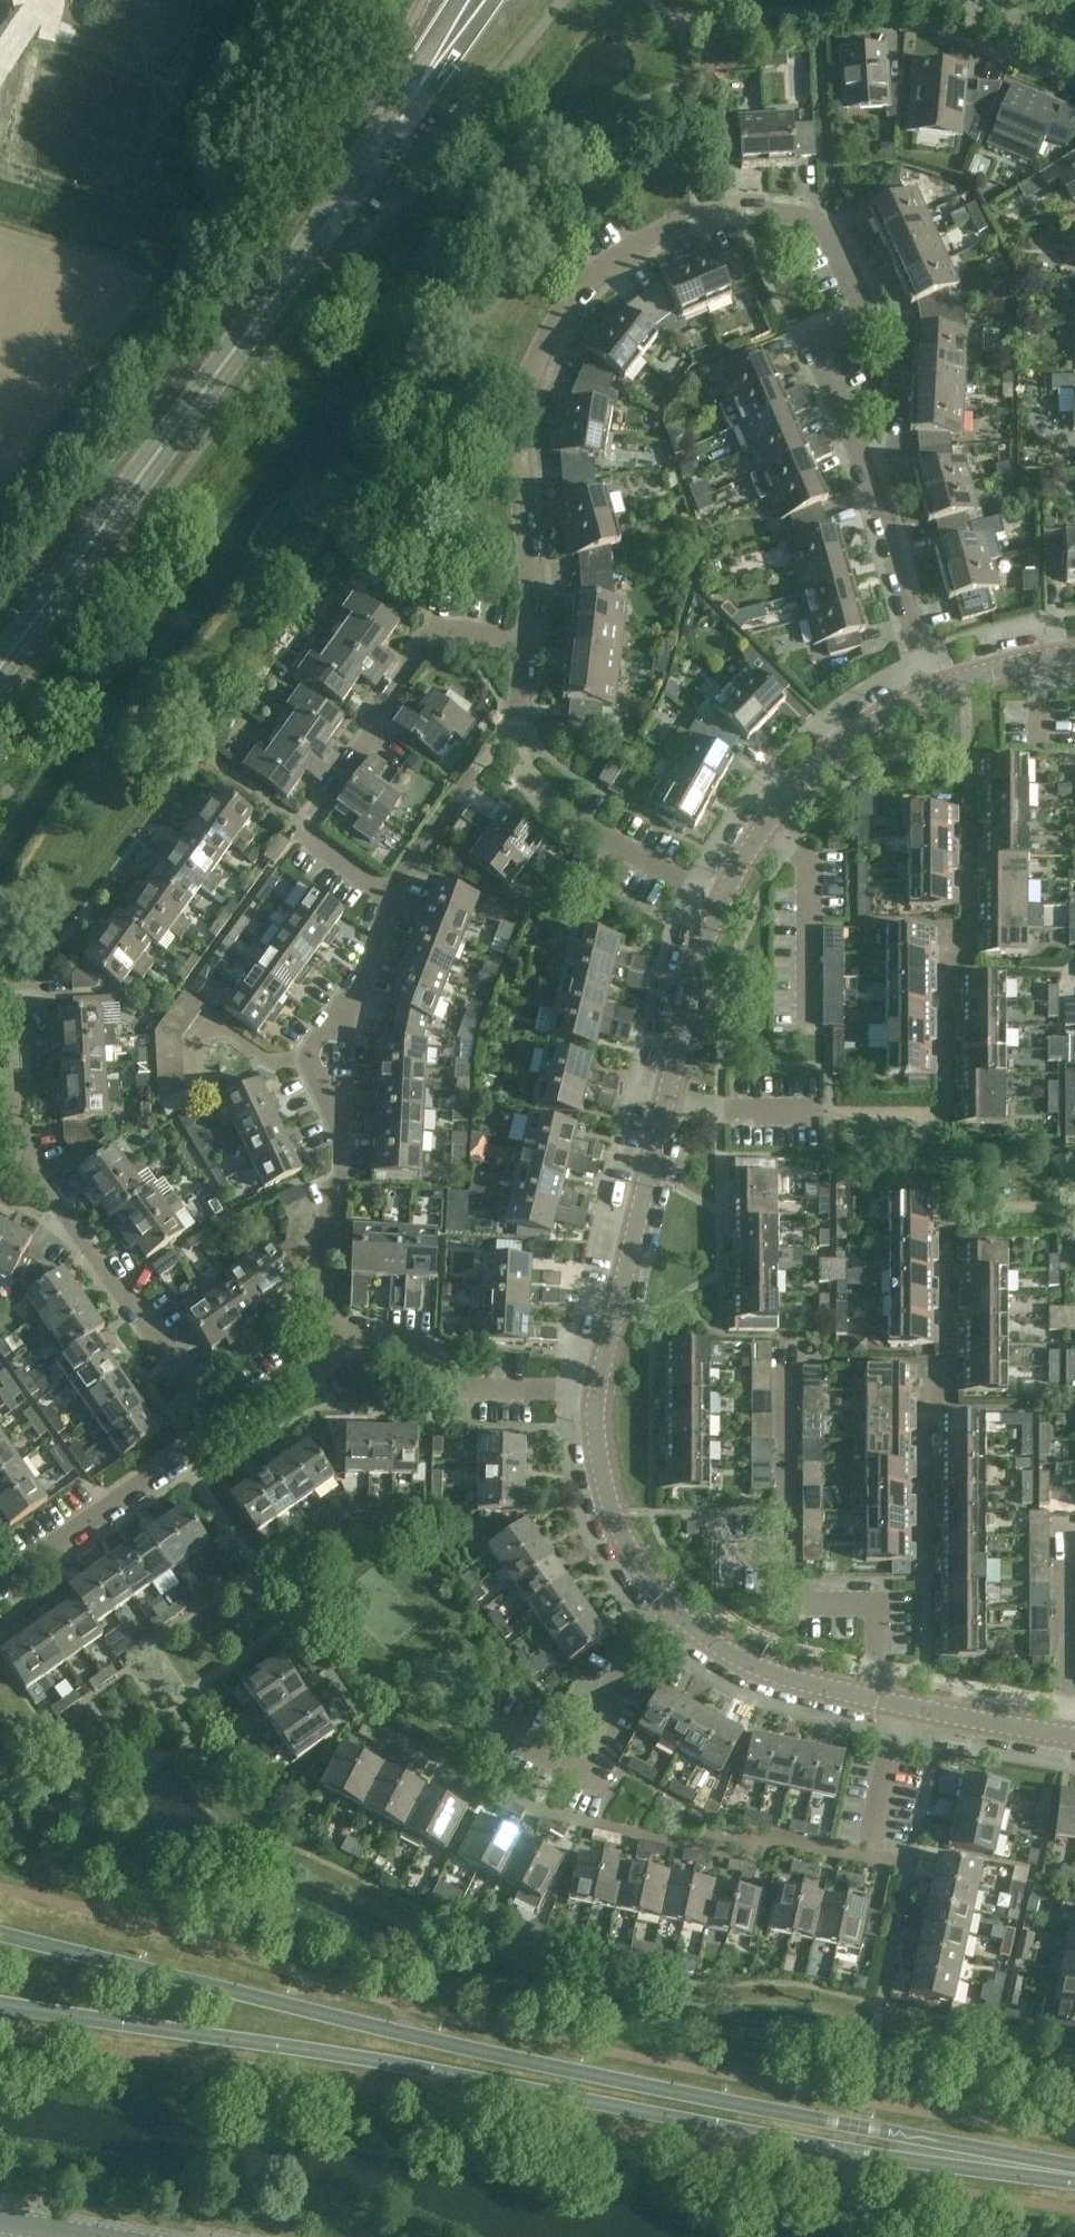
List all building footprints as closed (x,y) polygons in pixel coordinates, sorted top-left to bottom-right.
[(883,52),(842,55),(845,108),(885,105),(886,119),(898,118),(900,86),(885,87),(883,52)] [(763,68),(775,68),(775,54),(762,54),(763,68)] [(913,64),(911,91),(917,92),(914,128),(960,133),(963,106),(964,94),(959,94),(960,74),(941,72),(941,67),(913,64)] [(975,107),(974,117),(985,122),(994,103),(1000,88),(1001,85),(1000,85),(998,90),(987,87),(988,84),(977,83),(976,95),(975,107)] [(987,147),(1034,166),(1044,141),(1065,150),(1074,125),(1074,119),(1042,105),(1044,100),(1012,87),(1010,92),(1004,107),(987,147)] [(1000,88),(994,103),(1004,107),(1010,92),(1000,88)] [(813,125),(791,126),(791,113),(765,115),(767,168),(794,167),(793,159),(815,158),(813,125)] [(718,163),(740,162),(740,170),(767,168),(765,115),(737,116),(738,129),(716,130),(718,163)] [(880,146),(875,151),(875,159),(893,159),(893,146),(880,146)] [(1074,205),(1074,152),(1037,176),(1046,189),(1056,183),(1071,208),(1074,205)] [(903,169),(900,178),(906,180),(911,176),(912,172),(903,169)] [(917,189),(905,195),(899,181),(869,195),(875,208),(867,211),(878,234),(927,213),(917,189)] [(980,216),(974,204),(965,209),(971,220),(980,216)] [(888,258),(937,236),(927,213),(878,234),(888,258)] [(980,216),(971,220),(978,234),(987,230),(980,216)] [(1066,219),(1066,228),(1074,228),(1074,268),(1074,218),(1066,219)] [(898,280),(947,259),(937,236),(888,258),(898,280)] [(730,299),(726,290),(747,281),(734,251),(713,259),(710,252),(686,262),(706,309),(730,299)] [(947,289),(959,284),(947,259),(898,280),(910,306),(916,303),(918,315),(951,310),(947,289)] [(706,309),(686,262),(661,273),(664,279),(643,296),(663,322),(677,311),(681,320),(706,309)] [(1001,286),(996,292),(997,298),(998,298),(1008,297),(1007,285),(1001,286)] [(663,322),(643,296),(622,311),(616,307),(600,328),(640,359),(656,339),(648,332),(663,322)] [(914,329),(913,354),(966,358),(968,332),(964,332),(963,307),(951,310),(918,315),(921,330),(914,329)] [(583,349),(588,353),(578,377),(609,391),(615,374),(623,380),(640,359),(600,328),(583,349)] [(723,362),(705,369),(708,376),(716,373),(719,379),(719,380),(729,404),(776,384),(766,359),(759,362),(753,349),(723,362)] [(966,358),(913,354),(911,381),(965,385),(966,358)] [(1066,365),(1066,373),(1074,373),(1074,359),(1074,365),(1066,365)] [(1011,372),(1002,372),(1002,386),(1012,386),(1012,372),(1011,372)] [(609,391),(578,377),(568,402),(561,401),(556,427),(607,435),(611,409),(602,407),(609,391)] [(1052,377),(1052,392),(1072,391),(1072,431),(1074,431),(1074,377),(1052,377)] [(965,385),(911,381),(910,406),(964,410),(965,385)] [(739,427),(806,399),(801,387),(786,394),(787,396),(782,398),(776,384),(729,404),(719,408),(729,431),(739,427)] [(1012,386),(1002,386),(1002,400),(1011,400),(1012,400),(1012,386)] [(795,416),(811,409),(806,399),(739,427),(749,450),(796,430),(790,416),(794,414),(795,416)] [(909,433),(916,433),(918,451),(951,448),(949,435),(962,436),(964,410),(910,406),(909,433)] [(678,425),(665,430),(669,442),(682,437),(678,425)] [(594,460),(603,461),(607,435),(556,427),(552,453),(560,454),(562,479),(595,477),(594,460)] [(759,473),(826,445),(821,434),(806,441),(806,442),(802,444),(796,430),(749,450),(759,473)] [(759,473),(749,478),(759,501),(769,497),(816,477),(810,463),(814,461),(815,463),(830,456),(826,445),(759,473)] [(919,497),(972,484),(965,459),(952,462),(951,448),(918,451),(920,471),(913,473),(919,497)] [(689,459),(677,464),(683,476),(695,471),(689,459)] [(1007,464),(995,468),(997,477),(1010,473),(1007,464)] [(675,475),(666,477),(669,490),(678,488),(675,475)] [(1022,475),(1022,483),(1036,483),(1036,475),(1022,475)] [(563,533),(613,519),(605,492),(596,494),(595,477),(562,479),(563,503),(556,505),(563,533)] [(779,521),(790,517),(793,530),(825,519),(820,504),(826,501),(816,477),(769,497),(779,521)] [(966,513),(979,509),(972,484),(919,497),(927,524),(934,522),(938,534),(969,526),(966,513)] [(710,496),(694,503),(698,513),(714,506),(712,502),(710,496)] [(610,549),(620,546),(613,519),(563,533),(571,560),(578,558),(579,578),(612,575),(610,549)] [(792,571),(844,558),(837,532),(830,534),(825,519),(793,530),(797,543),(785,546),(792,571)] [(941,548),(934,550),(940,575),(992,562),(993,562),(1001,560),(996,540),(993,536),(988,535),(986,536),(973,539),(969,526),(938,534),(941,548)] [(1065,576),(1065,584),(1074,584),(1074,530),(1065,530),(1065,532),(1043,532),(1043,576),(1065,576)] [(798,596),(850,582),(844,558),(792,571),(798,596)] [(992,562),(940,575),(947,601),(955,599),(961,621),(993,613),(987,590),(999,587),(993,562),(992,562)] [(707,573),(701,579),(712,589),(718,583),(707,573)] [(1037,573),(1022,573),(1022,593),(1037,593),(1037,573)] [(612,575),(579,578),(581,598),(574,597),(571,623),(624,629),(627,603),(614,602),(612,575)] [(805,621),(857,607),(850,582),(798,596),(805,621)] [(350,618),(343,627),(341,625),(337,626),(330,636),(384,675),(392,663),(378,653),(397,626),(353,594),(341,611),(350,618)] [(728,620),(736,613),(726,603),(718,611),(728,620)] [(857,634),(864,632),(857,607),(805,621),(812,646),(825,643),(828,657),(860,648),(857,634)] [(736,613),(728,620),(739,631),(747,623),(736,613)] [(624,629),(571,623),(568,648),(621,655),(624,629)] [(684,628),(681,639),(692,642),(694,635),(691,631),(684,628)] [(360,677),(375,688),(384,675),(330,636),(322,647),(322,651),(325,652),(318,661),(309,655),(297,672),(341,704),(360,677)] [(661,645),(658,659),(668,662),(672,648),(661,645)] [(565,674),(618,681),(621,655),(568,648),(565,674)] [(654,673),(664,676),(668,662),(658,659),(654,673)] [(765,665),(755,675),(745,666),(727,685),(765,723),(783,704),(778,699),(788,688),(765,665)] [(599,727),(602,705),(615,707),(618,681),(565,674),(561,700),(569,701),(567,723),(599,727)] [(708,704),(717,713),(707,727),(733,746),(740,735),(746,741),(765,723),(727,685),(708,704)] [(298,690),(285,707),(295,714),(288,723),(285,721),(282,722),(274,732),(328,771),(337,759),(323,748),(342,722),(298,690)] [(241,691),(235,700),(244,707),(249,700),(249,696),(241,691)] [(397,711),(388,724),(405,736),(410,740),(404,749),(407,751),(410,753),(413,756),(415,757),(421,748),(429,754),(437,759),(453,737),(462,744),(475,727),(462,718),(470,707),(448,692),(441,703),(430,695),(411,721),(397,711)] [(696,742),(688,738),(689,735),(679,730),(665,755),(672,758),(671,759),(718,785),(731,762),(725,759),(733,746),(707,727),(696,742)] [(305,773),(320,783),(328,771),(274,732),(267,743),(268,746),(270,748),(263,757),(254,750),(242,767),(286,799),(305,773)] [(630,752),(618,745),(613,754),(626,760),(630,752)] [(410,753),(405,761),(415,768),(420,760),(415,757),(413,756),(410,753)] [(598,782),(610,789),(626,760),(613,754),(598,782)] [(370,844),(402,800),(374,780),(384,766),(372,757),(337,806),(359,821),(352,831),(370,844)] [(718,785),(671,759),(660,780),(706,806),(718,785)] [(987,785),(1027,785),(1027,760),(978,760),(978,776),(987,776),(987,785)] [(650,805),(646,813),(660,821),(682,833),(686,826),(693,830),(706,806),(660,780),(646,803),(650,805)] [(978,808),(979,808),(1027,808),(1027,785),(987,785),(987,794),(978,794),(978,808)] [(1071,786),(1057,786),(1057,796),(1071,796),(1071,786)] [(236,839),(248,847),(253,839),(242,832),(253,817),(216,790),(206,803),(200,799),(194,808),(213,822),(216,817),(228,825),(223,833),(234,842),(236,839)] [(460,819),(526,867),(542,844),(505,817),(502,815),(494,825),(469,807),(460,819)] [(213,822),(194,808),(186,818),(192,823),(184,834),(221,861),(231,847),(242,855),(248,847),(236,839),(234,842),(223,833),(228,825),(216,817),(213,822)] [(1027,808),(979,808),(978,808),(978,825),(987,825),(987,833),(1027,833),(1027,808)] [(955,809),(906,809),(907,833),(947,833),(947,825),(956,825),(955,809)] [(523,831),(529,823),(511,810),(505,817),(523,831)] [(856,833),(867,833),(867,817),(856,817),(856,833)] [(526,867),(460,819),(451,832),(476,851),(469,861),(509,890),(526,867)] [(867,833),(856,833),(856,849),(867,849),(867,833)] [(907,857),(956,857),(955,842),(947,843),(947,833),(907,833),(907,857)] [(1027,833),(987,833),(987,842),(978,842),(978,857),(1026,857),(1027,833)] [(221,861),(184,834),(175,846),(169,842),(162,851),(181,865),(184,860),(196,869),(190,877),(203,886),(205,883),(216,891),(222,883),(211,875),(221,861)] [(263,858),(274,866),(289,844),(278,836),(263,858)] [(828,846),(837,846),(837,837),(826,837),(826,846),(828,846)] [(248,850),(242,857),(253,865),(258,857),(248,850)] [(181,865),(162,851),(155,861),(161,866),(152,878),(190,905),(200,890),(211,898),(216,891),(205,883),(203,886),(190,877),(196,869),(184,860),(181,865)] [(956,857),(907,857),(907,881),(947,881),(947,873),(956,873),(956,857)] [(987,881),(1026,880),(1026,857),(978,857),(978,873),(987,873),(987,881)] [(856,881),(866,881),(866,866),(856,866),(856,881)] [(247,880),(254,885),(262,874),(255,869),(247,880)] [(190,905),(152,878),(144,890),(138,885),(131,895),(150,909),(153,904),(166,913),(159,921),(171,929),(173,926),(185,934),(191,926),(180,918),(190,905)] [(262,889),(269,895),(277,883),(270,878),(262,889)] [(254,885),(247,880),(239,891),(246,896),(254,885)] [(1026,880),(987,881),(987,891),(978,891),(978,905),(1026,905),(1026,880)] [(856,897),(857,897),(866,897),(866,881),(856,881),(856,897)] [(907,907),(956,906),(956,891),(947,891),(947,881),(907,881),(907,907)] [(425,904),(470,921),(478,900),(433,883),(425,904)] [(254,900),(262,905),(269,895),(262,889),(254,900)] [(342,916),(309,892),(294,913),(327,936),(342,916)] [(169,934),(179,941),(185,934),(173,926),(171,929),(159,921),(166,913),(153,904),(150,909),(131,895),(124,905),(130,909),(123,919),(116,915),(115,917),(116,916),(123,921),(122,922),(151,944),(158,949),(169,934)] [(470,921),(425,904),(418,924),(462,941),(470,921)] [(986,930),(1026,930),(1026,905),(978,905),(978,921),(986,921),(986,930)] [(215,923),(223,929),(231,917),(223,912),(215,923)] [(327,936),(294,913),(280,932),(313,956),(327,936)] [(115,917),(107,928),(101,924),(93,935),(112,949),(116,943),(128,952),(122,960),(134,969),(136,965),(147,973),(153,965),(142,957),(151,945),(157,950),(158,949),(151,944),(122,922),(123,921),(116,916),(115,917)] [(234,928),(241,933),(249,922),(242,917),(234,928)] [(497,931),(511,936),(514,928),(500,922),(497,931)] [(223,929),(215,923),(208,934),(215,939),(223,929)] [(462,941),(418,924),(410,944),(455,961),(462,941)] [(241,933),(234,928),(226,939),(233,944),(241,933)] [(842,930),(822,930),(822,942),(842,942),(842,930)] [(933,930),(886,930),(886,955),(925,955),(930,955),(930,946),(934,946),(934,930),(933,930)] [(978,955),(1026,955),(1026,930),(986,930),(986,939),(978,939),(978,955)] [(493,941),(507,946),(511,936),(497,931),(493,941)] [(619,942),(571,931),(564,959),(631,974),(643,977),(646,961),(616,955),(619,942)] [(313,956),(280,932),(266,951),(299,975),(313,956)] [(94,990),(104,976),(120,988),(131,973),(142,981),(147,973),(136,965),(134,969),(122,960),(128,952),(116,943),(112,949),(93,935),(86,944),(92,948),(71,978),(72,991),(94,990)] [(455,961),(410,944),(403,964),(447,981),(455,961)] [(299,975),(266,951),(252,971),(285,994),(299,975)] [(925,955),(886,955),(886,979),(934,979),(934,964),(930,964),(930,955),(925,955)] [(185,967),(191,971),(199,961),(193,956),(185,967)] [(206,967),(213,973),(221,962),(214,956),(206,967)] [(643,977),(631,974),(564,959),(558,985),(607,996),(609,984),(639,991),(643,977)] [(482,972),(495,977),(499,968),(485,962),(482,972)] [(447,981),(403,964),(395,984),(440,1001),(447,981)] [(507,964),(503,975),(514,979),(518,968),(517,967),(508,964),(507,964)] [(191,971),(185,967),(177,977),(184,982),(191,971)] [(198,978),(205,983),(213,973),(206,967),(198,978)] [(842,967),(822,967),(822,979),(842,979),(842,967)] [(238,991),(270,1015),(285,994),(252,971),(238,991)] [(478,981),(492,986),(495,977),(482,972),(478,981)] [(965,1003),(1004,1003),(1003,978),(956,978),(956,994),(965,994),(965,1003)] [(842,979),(822,979),(822,991),(842,991),(842,979)] [(934,979),(886,979),(886,1003),(925,1003),(930,1003),(930,994),(934,994),(934,979)] [(427,1021),(432,1022),(440,1001),(395,984),(387,1005),(392,1007),(388,1026),(425,1033),(427,1021)] [(607,996),(558,985),(552,1011),(631,1029),(634,1013),(604,1006),(607,996)] [(1058,1002),(1057,988),(1047,988),(1047,1003),(1058,1002)] [(270,1015),(238,991),(224,1011),(256,1034),(270,1015)] [(204,1008),(183,992),(175,1003),(196,1019),(204,1008)] [(74,1013),(56,1014),(57,1030),(49,1030),(50,1042),(73,1041),(74,1035),(88,1035),(89,1044),(103,1043),(102,1039),(117,1038),(117,1029),(103,1030),(102,1008),(114,1007),(113,997),(73,1000),(74,1013)] [(466,1011),(480,1017),(484,1007),(470,1002),(466,1011)] [(1047,1018),(1058,1018),(1058,1002),(1047,1003),(1047,1018)] [(168,1013),(189,1029),(196,1019),(175,1003),(168,1013)] [(925,1003),(886,1003),(886,1027),(934,1027),(934,1012),(930,1012),(930,1003),(925,1003)] [(956,1027),(1004,1027),(1004,1003),(965,1003),(965,1012),(956,1012),(956,1027)] [(463,1020),(477,1026),(480,1017),(466,1011),(463,1020)] [(631,1029),(552,1011),(546,1038),(594,1049),(597,1037),(627,1044),(631,1029)] [(1064,1012),(1064,1027),(1074,1027),(1074,1012),(1064,1012)] [(154,1033),(181,1040),(189,1029),(168,1013),(154,1033)] [(842,1015),(822,1015),(822,1026),(822,1027),(842,1027),(842,1015)] [(488,1019),(486,1030),(497,1032),(499,1022),(488,1019)] [(427,1046),(422,1046),(425,1033),(388,1026),(384,1044),(379,1044),(378,1067),(426,1069),(427,1046)] [(934,1027),(886,1027),(886,1051),(925,1051),(930,1051),(930,1042),(934,1042),(934,1027)] [(965,1051),(1004,1051),(1004,1027),(956,1027),(956,1042),(965,1042),(965,1051)] [(155,1056),(182,1054),(181,1040),(154,1033),(155,1056)] [(59,1069),(105,1067),(104,1049),(118,1048),(117,1038),(102,1039),(103,1043),(89,1044),(88,1035),(74,1035),(73,1041),(50,1042),(51,1054),(59,1054),(59,1069)] [(832,1051),(843,1051),(843,1035),(832,1035),(832,1051)] [(1062,1051),(1062,1039),(1048,1039),(1047,1051),(1062,1051)] [(1062,1039),(1062,1051),(1074,1051),(1074,1039),(1062,1039)] [(146,1050),(137,1051),(138,1065),(147,1064),(146,1050)] [(536,1077),(615,1096),(619,1079),(589,1072),(592,1062),(543,1050),(536,1077)] [(843,1051),(832,1051),(832,1067),(842,1067),(843,1051)] [(925,1051),(886,1051),(886,1076),(908,1076),(930,1076),(934,1076),(934,1060),(930,1060),(930,1051),(925,1051)] [(956,1075),(1004,1075),(1004,1051),(965,1051),(965,1060),(956,1060),(956,1075)] [(1047,1062),(1058,1062),(1061,1062),(1062,1051),(1047,1051),(1047,1062)] [(1074,1051),(1062,1051),(1061,1062),(1074,1062),(1074,1051)] [(156,1069),(182,1067),(182,1054),(155,1056),(156,1069)] [(455,1061),(454,1070),(469,1071),(469,1061),(455,1061)] [(147,1064),(138,1065),(139,1077),(148,1077),(147,1064)] [(105,1067),(59,1069),(60,1083),(53,1084),(53,1096),(76,1095),(76,1089),(90,1088),(91,1097),(106,1097),(106,1093),(120,1092),(120,1083),(106,1084),(105,1067)] [(157,1082),(183,1080),(182,1067),(156,1069),(157,1082)] [(426,1069),(378,1067),(377,1089),(425,1090),(426,1069)] [(454,1070),(454,1079),(457,1080),(468,1080),(469,1071),(454,1070)] [(965,1099),(1004,1099),(1004,1075),(956,1075),(956,1090),(965,1090),(965,1099)] [(1064,1075),(1064,1095),(1064,1099),(1074,1099),(1074,1075),(1064,1075)] [(578,1117),(582,1104),(611,1111),(615,1096),(536,1077),(530,1105),(578,1117)] [(183,1080),(157,1082),(158,1099),(184,1093),(183,1080)] [(213,1089),(211,1095),(217,1103),(222,1101),(233,1123),(277,1103),(274,1098),(267,1101),(265,1097),(259,1084),(233,1096),(227,1083),(217,1088),(213,1089)] [(1058,1084),(1047,1084),(1047,1099),(1058,1099),(1058,1084)] [(108,1122),(107,1102),(121,1101),(120,1092),(106,1093),(106,1097),(91,1097),(90,1088),(76,1089),(76,1095),(53,1096),(54,1108),(61,1107),(63,1142),(89,1133),(88,1123),(108,1122)] [(425,1090),(377,1089),(376,1110),(424,1112),(425,1090)] [(184,1093),(158,1099),(165,1117),(189,1106),(184,1093)] [(956,1124),(1004,1124),(1004,1099),(965,1099),(965,1108),(956,1108),(956,1124)] [(1058,1099),(1047,1099),(1047,1115),(1058,1115),(1058,1099)] [(1074,1099),(1064,1099),(1064,1123),(1074,1123),(1074,1099)] [(277,1103),(233,1123),(243,1145),(279,1128),(274,1116),(272,1112),(279,1109),(277,1103)] [(452,1103),(452,1113),(467,1113),(467,1104),(458,1103),(452,1103)] [(141,1119),(150,1115),(149,1105),(140,1106),(141,1119)] [(424,1112),(376,1110),(375,1130),(422,1133),(424,1112)] [(467,1113),(452,1113),(451,1123),(466,1123),(467,1113)] [(149,1130),(156,1124),(150,1116),(150,1115),(141,1119),(149,1130)] [(521,1145),(599,1163),(603,1148),(573,1141),(575,1129),(527,1118),(521,1145)] [(1074,1123),(1064,1123),(1064,1139),(1074,1139),(1074,1123)] [(193,1127),(185,1131),(192,1143),(200,1139),(193,1127)] [(279,1128),(243,1145),(253,1167),(289,1150),(297,1146),(294,1141),(287,1145),(285,1140),(279,1128)] [(422,1133),(375,1130),(373,1152),(421,1155),(422,1133)] [(89,1133),(63,1142),(76,1160),(97,1145),(89,1133)] [(200,1139),(192,1143),(198,1154),(205,1150),(206,1149),(200,1139)] [(83,1170),(77,1175),(86,1188),(80,1192),(87,1202),(105,1189),(101,1183),(114,1174),(119,1182),(132,1174),(130,1171),(141,1163),(136,1155),(124,1163),(114,1149),(104,1156),(97,1145),(76,1160),(83,1170)] [(599,1163),(521,1145),(515,1171),(563,1182),(566,1171),(595,1178),(599,1163)] [(289,1150),(253,1167),(264,1189),(294,1175),(300,1173),(294,1159),(292,1155),(299,1152),(297,1146),(289,1150)] [(450,1156),(465,1157),(465,1146),(450,1146),(450,1156)] [(471,1148),(470,1162),(482,1164),(485,1151),(471,1148)] [(185,1150),(178,1154),(184,1165),(186,1164),(192,1161),(185,1150)] [(421,1155),(373,1152),(372,1174),(420,1176),(421,1155)] [(449,1165),(464,1166),(465,1157),(450,1156),(449,1165)] [(186,1164),(184,1165),(191,1177),(199,1173),(192,1161),(186,1164)] [(776,1161),(728,1161),(728,1191),(736,1191),(737,1199),(776,1199),(776,1161)] [(827,1162),(817,1162),(817,1176),(827,1175),(827,1162)] [(150,1187),(144,1191),(136,1179),(147,1171),(141,1163),(130,1171),(132,1174),(119,1182),(114,1174),(101,1183),(105,1189),(87,1202),(94,1212),(100,1207),(110,1221),(116,1217),(114,1215),(146,1193),(145,1192),(151,1188),(150,1187)] [(216,1169),(209,1173),(216,1185),(224,1181),(217,1169),(216,1169)] [(509,1197),(587,1215),(590,1200),(561,1192),(563,1182),(515,1171),(509,1197)] [(146,1193),(114,1215),(116,1217),(123,1227),(117,1231),(124,1242),(143,1228),(138,1222),(150,1214),(155,1222),(169,1213),(168,1211),(179,1203),(173,1195),(163,1180),(151,1188),(152,1189),(146,1193)] [(224,1181),(216,1185),(222,1196),(230,1191),(224,1181)] [(829,1184),(818,1184),(818,1199),(828,1199),(829,1184)] [(904,1185),(904,1198),(888,1198),(888,1223),(927,1224),(927,1215),(936,1215),(936,1186),(904,1185)] [(300,1187),(276,1198),(282,1210),(305,1199),(300,1187)] [(441,1192),(430,1191),(430,1197),(433,1200),(441,1201),(441,1192)] [(551,1235),(553,1223),(583,1230),(587,1215),(509,1197),(502,1224),(551,1235)] [(288,1223),(314,1218),(305,1199),(282,1210),(286,1220),(288,1223)] [(776,1199),(737,1199),(737,1209),(728,1209),(728,1222),(776,1222),(776,1199)] [(828,1199),(818,1199),(818,1215),(828,1215),(828,1199)] [(207,1204),(214,1217),(222,1212),(214,1200),(207,1204)] [(183,1233),(173,1218),(184,1211),(179,1203),(168,1211),(169,1213),(155,1222),(150,1214),(138,1222),(143,1228),(124,1242),(131,1251),(137,1247),(146,1259),(183,1233)] [(835,1223),(846,1223),(845,1208),(835,1208),(835,1223)] [(314,1218),(288,1223),(286,1233),(312,1238),(315,1219),(314,1218)] [(446,1219),(445,1234),(466,1235),(467,1220),(446,1219)] [(11,1228),(0,1222),(0,1249),(11,1228)] [(776,1222),(728,1222),(728,1239),(736,1239),(736,1247),(776,1247),(776,1222)] [(846,1223),(835,1223),(835,1239),(846,1239),(846,1223)] [(888,1247),(936,1247),(936,1233),(927,1233),(927,1224),(888,1223),(888,1247)] [(38,1266),(37,1265),(22,1257),(32,1238),(11,1228),(0,1249),(0,1274),(21,1285),(38,1266)] [(366,1309),(367,1278),(379,1279),(381,1229),(353,1228),(349,1308),(366,1309)] [(381,1229),(379,1279),(389,1279),(388,1310),(404,1311),(408,1231),(381,1229)] [(197,1236),(202,1244),(213,1237),(209,1230),(197,1236)] [(408,1231),(404,1311),(419,1311),(421,1281),(433,1281),(435,1232),(408,1231)] [(818,1248),(828,1248),(829,1232),(818,1232),(818,1248)] [(312,1238),(286,1233),(285,1244),(284,1244),(309,1259),(312,1238)] [(186,1243),(190,1250),(202,1244),(197,1236),(186,1243)] [(266,1240),(249,1242),(239,1249),(247,1260),(249,1259),(259,1273),(251,1279),(259,1290),(264,1286),(277,1304),(287,1297),(282,1291),(295,1282),(289,1273),(309,1259),(284,1244),(274,1251),(266,1240)] [(521,1244),(495,1243),(495,1260),(520,1261),(521,1244)] [(548,1247),(536,1246),(536,1258),(548,1259),(548,1247)] [(776,1247),(736,1247),(737,1257),(728,1257),(728,1272),(776,1272),(776,1247)] [(888,1272),(927,1272),(927,1263),(936,1263),(936,1247),(888,1247),(888,1272)] [(959,1247),(958,1247),(958,1263),(962,1263),(962,1271),(967,1271),(1006,1272),(1006,1247),(959,1247)] [(251,1313),(253,1312),(263,1305),(267,1311),(277,1304),(264,1286),(259,1290),(251,1279),(259,1273),(249,1259),(247,1260),(239,1249),(231,1255),(239,1266),(223,1277),(228,1284),(229,1283),(251,1313)] [(181,1262),(173,1251),(151,1267),(159,1278),(181,1262)] [(1059,1256),(1048,1256),(1048,1272),(1059,1272),(1059,1256)] [(479,1286),(559,1290),(560,1275),(529,1273),(530,1261),(480,1259),(479,1286)] [(833,1260),(818,1260),(818,1272),(832,1272),(833,1260)] [(833,1260),(832,1272),(845,1272),(845,1260),(833,1260)] [(38,1317),(77,1290),(63,1270),(50,1279),(38,1266),(21,1285),(28,1294),(24,1298),(38,1317)] [(962,1281),(958,1281),(958,1295),(1006,1296),(1006,1272),(967,1271),(962,1271),(962,1281)] [(776,1272),(728,1272),(728,1287),(736,1287),(736,1296),(776,1296),(776,1272)] [(832,1272),(818,1272),(818,1283),(832,1283),(832,1272)] [(845,1272),(832,1272),(832,1283),(845,1283),(845,1272)] [(887,1296),(936,1296),(936,1281),(927,1281),(927,1272),(888,1272),(887,1296)] [(1059,1287),(1059,1280),(1059,1272),(1048,1272),(1048,1287),(1059,1287)] [(223,1277),(227,1283),(214,1292),(207,1282),(199,1287),(207,1298),(210,1296),(220,1309),(212,1314),(220,1326),(225,1323),(238,1341),(247,1334),(243,1328),(257,1318),(253,1312),(251,1313),(229,1283),(228,1284),(223,1277)] [(442,1283),(441,1296),(452,1297),(453,1283),(442,1283)] [(559,1290),(479,1286),(477,1313),(527,1315),(528,1304),(558,1306),(559,1290)] [(220,1309),(210,1296),(207,1298),(199,1287),(192,1292),(199,1303),(184,1313),(211,1351),(223,1342),(228,1348),(238,1341),(225,1323),(220,1326),(212,1314),(220,1309)] [(51,1336),(91,1309),(77,1290),(38,1317),(51,1336)] [(1006,1296),(958,1295),(958,1311),(963,1311),(963,1320),(967,1320),(1006,1320),(1006,1296)] [(732,1305),(728,1305),(728,1321),(728,1332),(776,1332),(776,1321),(776,1296),(736,1296),(732,1296),(732,1305)] [(818,1296),(818,1312),(829,1312),(829,1296),(818,1296)] [(887,1321),(927,1321),(927,1311),(936,1311),(936,1296),(887,1296),(887,1321)] [(835,1320),(845,1320),(845,1304),(835,1304),(835,1320)] [(1063,1308),(1048,1308),(1048,1320),(1063,1320),(1063,1308)] [(1074,1320),(1074,1308),(1063,1308),(1063,1320),(1074,1320)] [(91,1309),(51,1336),(65,1356),(92,1337),(104,1329),(91,1309)] [(829,1312),(818,1312),(818,1323),(829,1323),(829,1312)] [(556,1345),(557,1329),(527,1327),(527,1315),(477,1313),(476,1341),(556,1345)] [(835,1320),(835,1336),(845,1336),(845,1320),(835,1320)] [(963,1329),(958,1329),(958,1343),(1006,1343),(1006,1320),(967,1320),(963,1320),(963,1329)] [(1048,1331),(1058,1331),(1063,1331),(1063,1320),(1048,1320),(1048,1331)] [(1065,1331),(1074,1331),(1074,1320),(1063,1320),(1063,1331),(1065,1331)] [(887,1346),(936,1346),(936,1329),(927,1329),(927,1321),(887,1321),(887,1346)] [(105,1356),(92,1337),(65,1356),(54,1364),(67,1382),(105,1356)] [(0,1344),(0,1355),(3,1359),(11,1353),(3,1342),(0,1344)] [(1006,1343),(958,1343),(958,1359),(962,1359),(962,1368),(967,1368),(1006,1368),(1006,1343)] [(708,1344),(660,1344),(660,1360),(669,1360),(669,1369),(708,1369),(708,1344)] [(771,1344),(751,1344),(751,1356),(771,1356),(771,1353),(771,1344)] [(1058,1352),(1048,1352),(1048,1368),(1058,1368),(1058,1352)] [(1074,1368),(1074,1352),(1065,1353),(1065,1368),(1074,1368)] [(81,1402),(119,1375),(105,1356),(67,1382),(81,1402)] [(22,1368),(14,1374),(22,1386),(30,1380),(22,1368)] [(822,1368),(802,1368),(802,1380),(822,1380),(822,1368)] [(914,1368),(865,1368),(865,1392),(905,1393),(910,1392),(910,1384),(914,1384),(914,1368)] [(962,1377),(958,1377),(958,1393),(1006,1393),(1006,1368),(967,1368),(962,1368),(962,1377)] [(1058,1368),(1048,1368),(1048,1383),(1058,1383),(1058,1368)] [(1065,1368),(1065,1384),(1074,1384),(1074,1368),(1065,1368)] [(708,1369),(669,1369),(669,1378),(660,1378),(660,1393),(708,1393),(708,1369)] [(0,1374),(0,1384),(3,1389),(12,1383),(4,1371),(0,1374)] [(30,1397),(38,1392),(39,1393),(50,1385),(41,1373),(30,1380),(22,1386),(30,1397)] [(94,1420),(132,1394),(119,1375),(81,1402),(94,1420)] [(771,1381),(751,1381),(751,1393),(771,1393),(771,1381)] [(12,1383),(3,1389),(12,1401),(20,1395),(12,1383)] [(905,1393),(865,1392),(865,1416),(913,1416),(913,1402),(910,1402),(910,1392),(905,1393)] [(669,1417),(708,1417),(708,1393),(660,1393),(660,1408),(669,1408),(669,1417)] [(771,1393),(751,1393),(751,1405),(771,1405),(771,1393)] [(108,1439),(146,1413),(132,1394),(94,1420),(108,1439)] [(822,1404),(802,1404),(802,1416),(822,1416),(822,1404)] [(49,1425),(57,1419),(49,1407),(41,1413),(49,1425)] [(30,1409),(22,1415),(30,1427),(39,1421),(30,1409)] [(108,1439),(122,1459),(160,1432),(146,1413),(108,1439)] [(822,1416),(802,1416),(802,1428),(822,1428),(822,1416)] [(913,1416),(865,1416),(865,1440),(905,1440),(910,1440),(910,1432),(913,1432),(913,1416)] [(983,1416),(936,1416),(936,1432),(940,1432),(940,1440),(944,1440),(983,1440),(983,1416)] [(708,1417),(669,1417),(669,1426),(660,1426),(660,1441),(708,1441),(708,1417)] [(57,1419),(49,1425),(57,1436),(65,1430),(57,1419)] [(39,1421),(30,1427),(39,1438),(47,1433),(39,1421)] [(1031,1426),(1021,1425),(1021,1440),(1031,1440),(1031,1426)] [(1038,1441),(1048,1441),(1048,1425),(1038,1425),(1038,1441)] [(369,1476),(369,1429),(345,1429),(344,1476),(369,1476)] [(391,1476),(392,1430),(369,1429),(369,1476),(391,1476)] [(771,1429),(751,1429),(751,1441),(771,1441),(771,1429)] [(411,1484),(425,1484),(425,1465),(416,1465),(416,1430),(392,1430),(391,1476),(411,1477),(411,1484)] [(432,1440),(432,1454),(442,1454),(442,1440),(432,1440)] [(905,1440),(865,1440),(865,1464),(914,1464),(914,1450),(910,1450),(910,1440),(905,1440)] [(940,1450),(936,1450),(936,1465),(983,1465),(983,1440),(944,1440),(940,1440),(940,1450)] [(1031,1440),(1021,1440),(1021,1457),(1031,1457),(1031,1440)] [(288,1455),(315,1493),(334,1480),(307,1441),(288,1455)] [(476,1464),(523,1465),(524,1442),(477,1441),(476,1464)] [(669,1465),(708,1465),(708,1441),(660,1441),(660,1456),(669,1456),(669,1465)] [(771,1441),(751,1441),(751,1453),(771,1453),(771,1441)] [(1048,1441),(1038,1441),(1038,1456),(1048,1456),(1048,1441)] [(20,1463),(7,1444),(0,1449),(0,1477),(20,1463)] [(76,1462),(84,1456),(76,1444),(67,1450),(76,1462)] [(57,1447),(48,1453),(57,1465),(65,1459),(57,1447)] [(822,1452),(802,1452),(802,1464),(822,1464),(822,1452)] [(315,1493),(288,1455),(268,1468),(295,1507),(315,1493)] [(84,1456),(76,1462),(84,1473),(92,1468),(84,1456)] [(65,1459),(57,1465),(65,1476),(73,1470),(65,1459)] [(34,1482),(20,1463),(0,1477),(0,1505),(34,1482)] [(523,1465),(476,1464),(476,1488),(523,1489),(523,1465)] [(822,1464),(802,1464),(802,1476),(822,1476),(822,1464)] [(914,1464),(865,1464),(865,1488),(905,1488),(910,1488),(910,1480),(913,1480),(914,1464)] [(660,1490),(708,1490),(708,1465),(669,1465),(669,1474),(660,1474),(660,1490)] [(983,1465),(936,1465),(936,1480),(940,1480),(940,1488),(944,1488),(983,1488),(983,1465)] [(295,1507),(268,1468),(250,1481),(277,1519),(295,1507)] [(431,1487),(441,1488),(442,1473),(431,1473),(431,1487)] [(1031,1473),(1021,1473),(1021,1488),(1031,1488),(1031,1473)] [(1038,1489),(1048,1489),(1048,1473),(1038,1473),(1038,1489)] [(771,1477),(751,1477),(751,1490),(771,1490),(771,1489),(771,1477)] [(229,1496),(256,1534),(277,1519),(250,1481),(229,1496)] [(47,1501),(34,1482),(0,1505),(0,1515),(9,1528),(47,1501)] [(441,1488),(431,1487),(430,1501),(441,1502),(441,1488)] [(489,1512),(491,1512),(522,1513),(523,1489),(476,1488),(475,1512),(481,1512),(489,1512)] [(905,1488),(865,1488),(865,1513),(913,1512),(913,1498),(910,1498),(910,1488),(905,1488)] [(940,1498),(936,1498),(936,1512),(984,1512),(983,1488),(944,1488),(940,1488),(940,1498)] [(1031,1488),(1021,1488),(1021,1504),(1031,1504),(1031,1488)] [(1048,1489),(1038,1489),(1038,1504),(1048,1504),(1048,1489)] [(822,1501),(802,1501),(802,1513),(822,1513),(822,1501)] [(368,1515),(368,1505),(353,1505),(353,1515),(368,1515)] [(368,1505),(368,1515),(381,1515),(382,1505),(368,1505)] [(400,1515),(415,1516),(415,1506),(400,1505),(400,1515)] [(163,1521),(190,1559),(209,1545),(182,1507),(163,1521)] [(331,1517),(337,1525),(348,1517),(342,1509),(331,1517)] [(913,1512),(865,1513),(865,1536),(905,1536),(910,1536),(910,1528),(913,1528),(913,1512)] [(984,1512),(936,1512),(936,1528),(940,1528),(940,1537),(944,1537),(984,1537),(984,1512)] [(822,1513),(802,1513),(802,1525),(822,1525),(822,1513)] [(1032,1513),(1028,1513),(1028,1525),(1048,1525),(1048,1517),(1048,1513),(1038,1513),(1032,1513)] [(337,1525),(331,1517),(318,1526),(324,1534),(337,1525)] [(190,1559),(163,1521),(144,1534),(170,1573),(190,1559)] [(500,1568),(538,1541),(525,1521),(486,1548),(500,1568)] [(697,1524),(686,1524),(686,1534),(697,1534),(697,1524)] [(170,1573),(144,1534),(125,1547),(152,1585),(170,1573)] [(293,1543),(299,1551),(310,1544),(304,1536),(293,1543)] [(905,1536),(865,1536),(865,1562),(892,1562),(909,1562),(913,1562),(913,1546),(910,1546),(910,1536),(905,1536)] [(940,1546),(936,1546),(936,1560),(984,1561),(984,1537),(944,1537),(940,1537),(940,1546)] [(440,1544),(439,1545),(439,1548),(440,1550),(442,1552),(443,1552),(446,1553),(450,1549),(450,1547),(450,1544),(448,1543),(447,1542),(444,1541),(442,1541),(440,1544)] [(514,1587),(552,1560),(538,1541),(500,1568),(514,1587)] [(281,1552),(286,1560),(299,1551),(293,1543),(281,1552)] [(106,1561),(133,1599),(152,1585),(125,1547),(106,1561)] [(822,1549),(802,1549),(802,1562),(822,1562),(822,1549)] [(1048,1549),(1028,1549),(1028,1561),(1048,1561),(1048,1549)] [(527,1606),(565,1579),(552,1560),(514,1587),(527,1606)] [(984,1561),(936,1560),(936,1565),(936,1576),(940,1576),(940,1585),(944,1585),(984,1585),(984,1561)] [(133,1599),(106,1561),(87,1574),(114,1612),(133,1599)] [(1048,1561),(1028,1561),(1028,1573),(1048,1573),(1048,1561)] [(909,1562),(892,1562),(892,1576),(909,1576),(909,1562)] [(468,1590),(476,1584),(469,1573),(460,1579),(468,1590)] [(114,1612),(87,1574),(67,1588),(74,1598),(94,1626),(95,1626),(114,1612)] [(206,1582),(213,1592),(224,1584),(217,1574),(206,1582)] [(540,1624),(578,1597),(565,1579),(527,1606),(540,1624)] [(213,1592),(206,1582),(194,1591),(201,1600),(213,1592)] [(476,1584),(468,1590),(477,1603),(485,1597),(476,1584)] [(940,1594),(936,1594),(936,1609),(984,1609),(984,1585),(944,1585),(940,1585),(940,1594)] [(553,1644),(592,1617),(578,1597),(540,1624),(553,1644)] [(1048,1597),(1028,1597),(1028,1609),(1048,1609),(1048,1597)] [(55,1612),(82,1651),(102,1637),(95,1626),(94,1626),(74,1598),(55,1612)] [(169,1609),(175,1618),(186,1610),(180,1602),(169,1609)] [(168,1610),(156,1618),(162,1626),(175,1618),(169,1609),(168,1610)] [(984,1609),(936,1609),(936,1624),(940,1624),(940,1633),(944,1633),(984,1633),(984,1609)] [(1048,1609),(1028,1609),(1028,1621),(1048,1621),(1048,1609)] [(495,1628),(503,1622),(495,1611),(487,1617),(495,1628)] [(82,1651),(55,1612),(36,1626),(63,1664),(82,1651)] [(592,1617),(553,1644),(567,1664),(606,1637),(592,1617)] [(503,1622),(495,1628),(503,1640),(511,1635),(503,1622)] [(63,1664),(36,1626),(17,1639),(44,1678),(63,1664)] [(130,1636),(136,1645),(148,1637),(142,1628),(130,1636)] [(940,1642),(936,1642),(936,1658),(962,1658),(962,1668),(977,1669),(978,1658),(984,1658),(984,1633),(944,1633),(940,1633),(940,1642)] [(136,1645),(130,1636),(119,1645),(124,1653),(136,1645)] [(0,1651),(0,1656),(25,1691),(33,1702),(52,1689),(44,1678),(17,1639),(0,1651)] [(1048,1646),(1028,1646),(1029,1659),(1032,1659),(1032,1673),(1045,1673),(1045,1659),(1047,1659),(1048,1659),(1048,1658),(1048,1657),(1048,1646)] [(521,1666),(529,1660),(522,1649),(513,1655),(521,1666)] [(306,1650),(298,1655),(306,1666),(314,1660),(306,1650)] [(279,1656),(241,1683),(254,1702),(292,1676),(279,1656)] [(314,1660),(306,1666),(314,1678),(322,1673),(314,1660)] [(529,1660),(521,1666),(530,1678),(538,1673),(529,1660)] [(99,1675),(104,1683),(116,1674),(111,1666),(99,1675)] [(104,1683),(99,1675),(88,1683),(94,1691),(104,1683)] [(292,1676),(254,1702),(268,1722),(306,1696),(292,1676)] [(333,1687),(324,1693),(332,1705),(341,1698),(334,1687),(333,1687)] [(658,1688),(636,1729),(657,1741),(679,1699),(658,1688)] [(60,1702),(66,1710),(79,1701),(73,1693),(60,1702)] [(306,1696),(268,1722),(281,1741),(319,1714),(306,1696)] [(341,1698),(332,1705),(340,1717),(350,1710),(341,1698)] [(678,1752),(700,1710),(679,1699),(657,1741),(678,1752)] [(66,1710),(60,1702),(50,1709),(56,1717),(66,1710)] [(698,1763),(720,1721),(700,1710),(678,1752),(698,1763)] [(319,1714),(281,1741),(295,1761),(333,1734),(319,1714)] [(720,1721),(698,1763),(720,1775),(742,1734),(720,1721)] [(362,1725),(357,1735),(370,1741),(375,1732),(362,1725)] [(375,1732),(370,1741),(383,1748),(387,1739),(375,1732)] [(765,1786),(775,1741),(751,1736),(741,1781),(765,1786)] [(788,1791),(798,1746),(775,1741),(765,1786),(788,1791)] [(341,1797),(363,1756),(341,1745),(320,1786),(341,1797)] [(811,1796),(820,1751),(798,1746),(788,1791),(811,1796)] [(412,1763),(416,1754),(403,1747),(398,1756),(412,1763)] [(834,1801),(844,1756),(820,1751),(811,1796),(834,1801)] [(424,1769),(428,1760),(416,1754),(412,1763),(424,1769)] [(361,1808),(383,1767),(363,1756),(341,1797),(361,1808)] [(639,1775),(644,1766),(632,1760),(627,1769),(639,1775)] [(644,1766),(639,1775),(652,1782),(657,1773),(644,1766)] [(383,1767),(361,1808),(383,1819),(404,1778),(383,1767)] [(453,1784),(457,1776),(445,1769),(441,1778),(453,1784)] [(457,1776),(453,1784),(465,1791),(470,1782),(457,1776)] [(1009,1787),(963,1777),(958,1800),(1004,1810),(1009,1787)] [(403,1829),(425,1788),(404,1778),(383,1819),(403,1829)] [(679,1797),(684,1788),(672,1782),(667,1791),(679,1797)] [(420,1849),(424,1840),(445,1799),(425,1788),(403,1829),(399,1838),(420,1849)] [(684,1788),(679,1797),(692,1804),(697,1795),(684,1788)] [(1059,1792),(1054,1838),(1074,1841),(1074,1794),(1059,1792)] [(499,1797),(494,1806),(507,1813),(512,1804),(499,1797)] [(424,1840),(445,1851),(467,1810),(445,1799),(424,1840)] [(711,1801),(705,1812),(712,1816),(719,1803),(712,1799),(711,1801)] [(1004,1810),(958,1800),(953,1823),(999,1833),(1004,1810)] [(1049,1806),(1039,1803),(1036,1817),(1046,1819),(1049,1806)] [(512,1804),(507,1813),(519,1820),(524,1811),(512,1804)] [(757,1824),(759,1814),(745,1811),(743,1821),(757,1824)] [(759,1814),(757,1824),(771,1828),(773,1818),(759,1814)] [(478,1869),(500,1828),(478,1816),(457,1858),(478,1869)] [(1046,1819),(1036,1817),(1033,1831),(1043,1834),(1046,1819)] [(541,1818),(536,1828),(549,1835),(554,1825),(541,1818)] [(802,1834),(805,1824),(790,1821),(788,1831),(802,1834)] [(948,1847),(994,1857),(999,1833),(953,1823),(948,1847)] [(805,1824),(802,1834),(816,1837),(818,1827),(805,1824)] [(554,1825),(549,1835),(561,1841),(566,1831),(554,1825)] [(499,1880),(521,1838),(500,1828),(478,1869),(499,1880)] [(593,1831),(591,1841),(605,1844),(607,1834),(593,1831)] [(607,1834),(605,1844),(618,1847),(620,1837),(607,1834)] [(521,1838),(499,1880),(520,1890),(541,1849),(521,1838)] [(638,1841),(636,1851),(650,1854),(652,1844),(638,1841)] [(652,1844),(650,1854),(664,1857),(666,1847),(652,1844)] [(520,1890),(515,1900),(536,1911),(542,1900),(548,1889),(563,1860),(541,1849),(520,1890)] [(683,1850),(681,1860),(696,1864),(698,1854),(683,1850)] [(1029,1850),(1026,1864),(1036,1866),(1039,1852),(1029,1850)] [(698,1854),(696,1864),(709,1866),(711,1857),(698,1854)] [(592,1905),(602,1860),(577,1855),(567,1900),(592,1905)] [(932,1879),(978,1889),(983,1866),(937,1856),(932,1879)] [(615,1910),(625,1865),(602,1860),(592,1905),(615,1910)] [(730,1861),(728,1870),(741,1873),(743,1864),(730,1861)] [(804,1876),(806,1866),(794,1863),(792,1873),(804,1876)] [(743,1864),(741,1873),(754,1876),(757,1867),(743,1864)] [(637,1915),(647,1870),(625,1865),(615,1910),(637,1915)] [(806,1866),(804,1876),(818,1879),(820,1869),(806,1866)] [(1060,1868),(1059,1878),(1073,1880),(1074,1880),(1074,1870),(1060,1868)] [(660,1920),(670,1875),(647,1870),(637,1915),(660,1920)] [(849,1885),(851,1875),(837,1872),(835,1882),(849,1885)] [(682,1925),(692,1880),(670,1875),(660,1920),(682,1925)] [(851,1875),(849,1885),(861,1888),(863,1878),(851,1875)] [(978,1889),(932,1879),(927,1902),(973,1912),(978,1889)] [(705,1930),(715,1885),(692,1880),(682,1925),(705,1930)] [(1010,1882),(1007,1896),(1012,1897),(1022,1899),(1025,1885),(1010,1882)] [(727,1934),(737,1889),(715,1885),(705,1930),(727,1934)] [(790,1936),(800,1891),(776,1886),(766,1931),(790,1936)] [(417,1890),(414,1897),(425,1903),(430,1891),(424,1888),(417,1890)] [(737,1889),(727,1934),(751,1940),(761,1894),(737,1889)] [(1028,1899),(1025,1913),(1035,1916),(1038,1902),(1043,1903),(1045,1893),(1031,1890),(1029,1899),(1028,1899)] [(813,1941),(823,1896),(800,1891),(790,1936),(813,1941)] [(836,1946),(846,1901),(823,1896),(813,1941),(836,1946)] [(1012,1897),(1008,1911),(1019,1913),(1022,1899),(1012,1897)] [(846,1901),(836,1946),(859,1951),(863,1936),(875,1939),(881,1913),(868,1911),(869,1906),(846,1901)] [(973,1912),(927,1902),(922,1925),(968,1935),(973,1912)] [(1072,1909),(1067,1933),(1074,1935),(1074,1909),(1072,1909)] [(545,1928),(531,1921),(524,1935),(541,1941),(545,1928)] [(968,1935),(922,1925),(917,1948),(963,1958),(968,1935)] [(1002,1942),(1012,1944),(1015,1930),(1005,1928),(1002,1942)] [(1017,1946),(1029,1948),(1031,1949),(1034,1935),(1020,1932),(1017,1946)] [(1067,1933),(1062,1956),(1074,1958),(1074,1935),(1067,1933)] [(999,1956),(1009,1958),(1012,1944),(1002,1942),(999,1956)] [(1026,1962),(1029,1948),(1017,1946),(1014,1960),(1026,1962)] [(963,1958),(917,1948),(912,1971),(958,1981),(963,1958)] [(1074,1982),(1074,1958),(1062,1956),(1057,1978),(1074,1982)] [(958,1981),(912,1971),(907,1994),(953,2004),(958,1981)] [(992,1988),(1002,1990),(1005,1976),(995,1974),(992,1988)] [(1008,1992),(1018,1994),(1021,1979),(1011,1977),(1008,1992)] [(1057,1978),(1052,2000),(1052,2001),(1074,2006),(1074,1982),(1057,1978)] [(853,1982),(852,1989),(864,1992),(867,1980),(859,1979),(853,1982)] [(989,2001),(999,2003),(1002,1990),(992,1988),(989,2001)] [(1018,1994),(1008,1992),(1005,2005),(1015,2007),(1018,1994)] [(1039,2022),(1074,2030),(1074,2006),(1052,2001),(1052,2000),(1044,1999),(1039,2022)] [(985,2008),(982,2020),(994,2022),(997,2010),(985,2008)]
